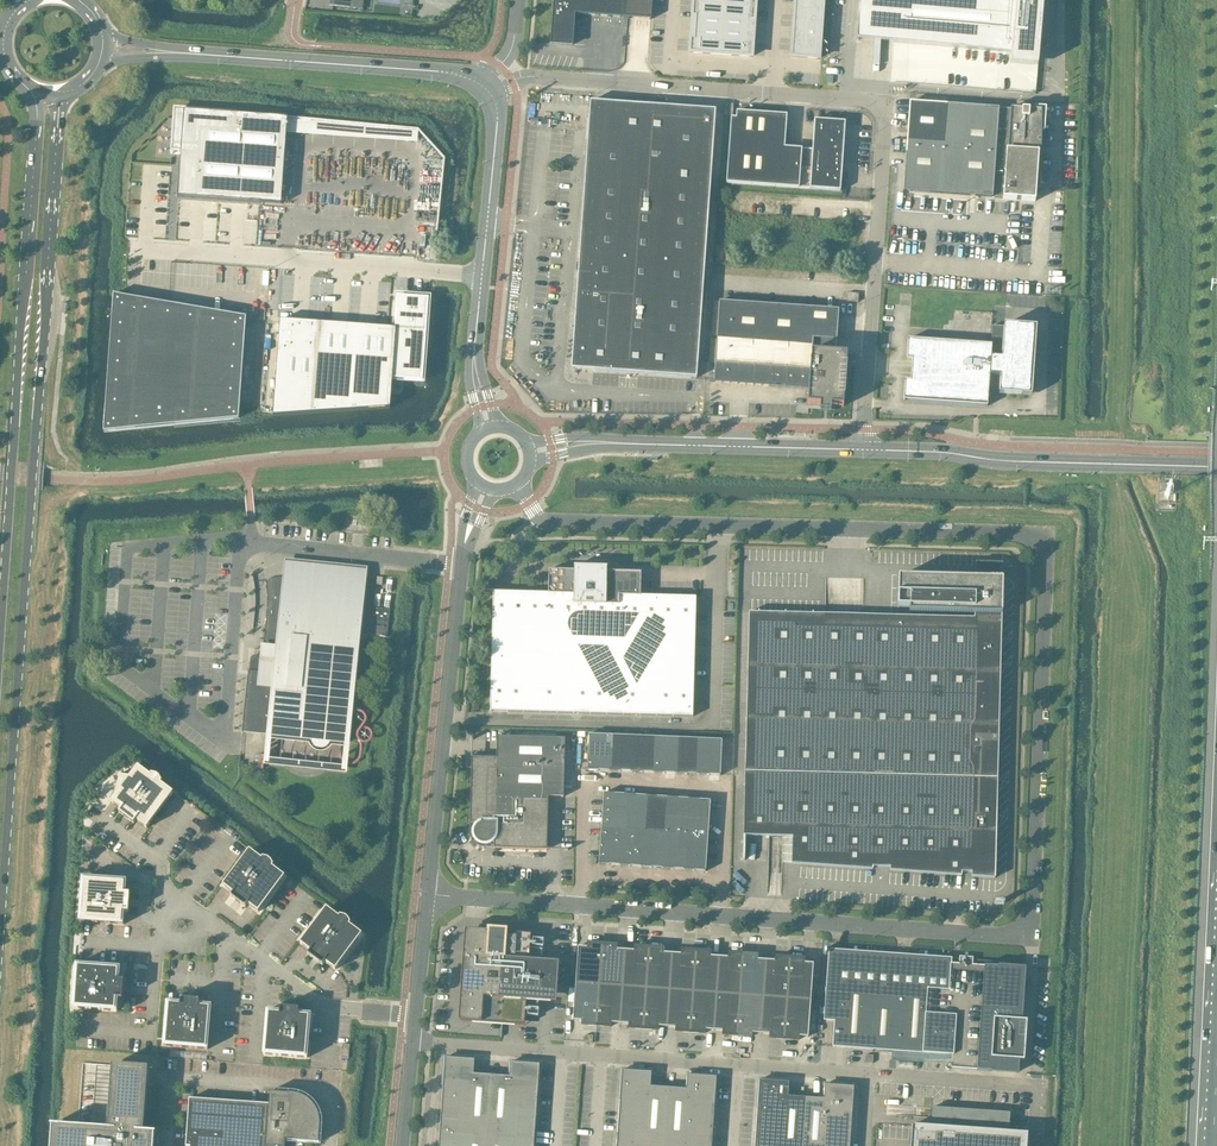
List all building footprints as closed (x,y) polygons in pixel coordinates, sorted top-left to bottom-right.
[(330,6),(363,10),(364,0),(330,0),(330,6)] [(551,44),(572,45),(572,44),(574,17),(574,14),(575,14),(586,15),(622,18),(627,18),(634,18),(651,20),(652,0),(553,0),(552,13),(553,13),(551,44)] [(753,40),(752,40),(752,41),(749,41),(750,18),(753,18),(753,19),(754,19),(755,0),(694,0),(692,15),(693,15),(694,14),(696,14),(695,37),(692,37),(692,36),(691,36),(690,51),(752,55),(753,40)] [(792,57),(819,59),(823,0),(796,0),(792,57)] [(856,39),(858,39),(858,40),(861,11),(896,14),(893,43),(1010,53),(1009,64),(1037,67),(1038,55),(1043,0),(860,0),(856,39)] [(697,378),(713,140),(715,110),(590,101),(578,274),(571,369),(595,371),(697,378)] [(905,166),(903,191),(1003,198),(1002,199),(1035,201),(1035,200),(1034,200),(1035,190),(1040,190),(1042,111),(1010,108),(1010,109),(1005,109),(946,105),(910,102),(905,166)] [(733,104),(725,104),(725,114),(732,115),(733,104)] [(175,111),(172,151),(181,152),(178,197),(281,204),(287,119),(235,115),(175,111)] [(785,147),(787,115),(736,111),(736,118),(731,118),(726,183),(840,191),(845,122),(814,120),(812,149),(785,147)] [(728,191),(726,213),(727,214),(727,213),(735,213),(735,214),(742,215),(742,214),(750,214),(750,215),(749,215),(751,215),(751,214),(758,215),(758,216),(766,216),(766,215),(773,216),(773,217),(775,217),(775,216),(782,216),(782,217),(790,218),(790,217),(797,217),(797,218),(798,218),(808,218),(808,219),(816,220),(816,219),(826,219),(826,220),(855,222),(857,200),(728,191)] [(858,302),(859,294),(847,293),(847,301),(858,302)] [(104,432),(239,419),(246,317),(139,310),(114,294),(104,432)] [(279,319),(273,416),(390,407),(392,378),(422,380),(428,298),(397,295),(395,327),(279,319)] [(837,329),(839,310),(719,301),(714,381),(711,380),(711,382),(809,388),(807,404),(820,405),(819,412),(830,412),(831,406),(843,407),(847,354),(835,353),(837,329)] [(992,326),(991,345),(908,339),(907,358),(913,358),(911,381),(905,380),(903,400),(987,406),(988,390),(999,390),(999,394),(1031,396),(1036,327),(1004,325),(1004,327),(992,326)] [(367,528),(368,521),(353,519),(352,526),(367,528)] [(975,620),(1001,621),(1003,579),(1003,572),(1003,563),(975,562),(975,571),(975,579),(898,577),(897,608),(909,608),(909,612),(974,614),(974,624),(975,624),(975,620)] [(358,634),(364,572),(287,564),(286,577),(266,580),(267,591),(267,602),(267,613),(263,649),(262,661),(260,662),(259,664),(259,667),(262,668),(261,672),(248,671),(242,732),(243,732),(244,720),(271,722),(268,743),(269,743),(270,735),(313,739),(314,743),(316,746),(320,747),(324,747),(327,745),(328,741),(346,743),(347,743),(350,706),(349,706),(345,706),(353,633),(357,633),(357,634),(358,634)] [(493,592),(490,711),(693,717),(696,597),(640,596),(641,572),(607,571),(607,567),(574,566),(574,570),(549,570),(548,593),(493,592)] [(386,637),(389,610),(374,608),(371,635),(386,637)] [(745,772),(743,860),(744,860),(745,836),(792,837),(792,864),(872,869),(873,866),(890,867),(890,871),(962,876),(962,871),(972,872),(971,876),(995,878),(1001,621),(975,620),(975,624),(974,624),(825,620),(825,614),(749,612),(745,772)] [(609,771),(611,735),(589,734),(587,770),(609,771)] [(632,772),(633,736),(611,735),(609,771),(632,772)] [(654,773),(655,737),(633,736),(632,772),(654,773)] [(563,795),(565,739),(497,737),(496,758),(471,757),(470,823),(474,823),(477,825),(475,829),(474,833),(475,837),(477,840),(480,843),(484,844),(488,843),(492,841),(494,844),(494,849),(547,850),(548,797),(563,797),(563,796),(563,795)] [(676,774),(677,738),(655,737),(654,773),(676,774)] [(698,775),(699,739),(677,738),(676,774),(698,775)] [(698,775),(720,776),(722,740),(699,739),(698,775)] [(147,828),(173,793),(158,782),(157,779),(155,778),(153,777),(138,766),(129,778),(119,776),(117,794),(111,802),(121,809),(119,813),(134,824),(136,820),(147,828)] [(622,830),(625,794),(604,793),(601,828),(622,830)] [(644,832),(646,796),(625,794),(622,830),(644,832)] [(665,833),(668,797),(646,796),(644,832),(665,833)] [(687,835),(689,799),(668,797),(665,833),(687,835)] [(708,836),(710,803),(710,801),(689,799),(687,835),(708,836)] [(620,866),(622,830),(601,828),(599,864),(620,866)] [(641,867),(644,832),(622,830),(620,866),(641,867)] [(663,869),(665,833),(644,832),(641,867),(663,869)] [(684,870),(687,835),(665,833),(663,869),(684,870)] [(705,872),(708,836),(687,835),(684,870),(705,872)] [(264,861),(249,850),(223,885),(233,893),(230,897),(241,904),(245,908),(248,904),(258,912),(284,877),(270,866),(268,863),(267,862),(264,861)] [(128,912),(130,894),(125,893),(126,881),(82,877),(79,921),(84,922),(123,925),(124,912),(128,912)] [(335,970),(362,935),(346,923),(345,921),(344,920),(341,919),(326,908),(300,943),(310,951),(307,955),(322,966),(325,962),(335,970)] [(465,929),(458,1021),(524,1026),(526,1006),(538,1007),(538,1001),(556,1003),(559,962),(541,961),(542,948),(530,948),(531,934),(507,932),(507,929),(487,928),(487,931),(465,929)] [(588,947),(578,947),(573,1020),(583,1021),(583,1024),(582,1024),(582,1025),(610,1027),(610,1026),(610,1023),(630,1024),(630,1027),(629,1027),(629,1028),(657,1030),(657,1029),(656,1029),(657,1026),(677,1028),(677,1030),(676,1030),(676,1032),(751,1037),(751,1036),(750,1036),(751,1033),(771,1034),(771,1037),(770,1037),(770,1038),(798,1040),(798,1039),(797,1039),(797,1036),(808,1037),(813,963),(803,963),(803,960),(804,960),(804,959),(776,957),(775,958),(776,958),(776,961),(756,959),(756,957),(757,957),(757,955),(729,953),(729,955),(729,957),(709,956),(709,953),(710,953),(710,952),(682,950),(682,951),(682,954),(662,953),(662,950),(663,950),(663,949),(635,947),(635,948),(636,948),(635,951),(615,949),(615,947),(616,947),(616,945),(588,943),(588,945),(589,945),(588,947)] [(948,989),(838,981),(841,950),(828,949),(825,995),(836,996),(832,1047),(952,1055),(951,1068),(976,1070),(991,1071),(1016,1073),(1017,1060),(1024,1060),(1027,1020),(1020,1020),(1024,969),(998,967),(998,966),(984,965),(984,966),(950,963),(948,989)] [(122,999),(123,980),(119,980),(120,967),(76,964),(73,1008),(117,1011),(118,999),(122,999)] [(186,999),(180,999),(180,1003),(167,1002),(163,1046),(207,1050),(211,1005),(198,1004),(199,1000),(193,1000),(186,999)] [(307,1058),(309,1033),(311,1014),(298,1013),(298,1009),(280,1007),(279,1011),(267,1010),(263,1054),(307,1058)] [(592,1043),(593,1036),(585,1035),(584,1043),(592,1043)] [(348,1059),(349,1045),(342,1044),(341,1058),(348,1059)] [(873,1063),(873,1056),(865,1055),(865,1063),(873,1063)] [(487,1132),(491,1075),(473,1074),(474,1061),(474,1059),(445,1057),(440,1129),(487,1132)] [(487,1132),(534,1136),(539,1077),(539,1064),(510,1062),(509,1076),(491,1075),(487,1132)] [(147,1084),(148,1067),(112,1064),(111,1082),(107,1128),(51,1124),(51,1126),(52,1126),(50,1145),(153,1145),(154,1133),(155,1133),(155,1132),(143,1131),(147,1084)] [(664,1145),(668,1088),(650,1086),(651,1072),(622,1070),(621,1082),(616,1142),(664,1145)] [(679,1145),(711,1145),(716,1077),(687,1075),(686,1089),(668,1088),(664,1145),(679,1145)] [(805,1097),(788,1096),(789,1083),(789,1082),(759,1080),(754,1145),(802,1145),(805,1097)] [(853,1099),(854,1086),(841,1086),(837,1085),(824,1084),(824,1086),(823,1099),(805,1097),(802,1145),(850,1145),(853,1099)] [(312,1104),(308,1100),(303,1097),(297,1095),(291,1094),(288,1093),(270,1092),(269,1104),(189,1098),(186,1145),(285,1145),(285,1140),(318,1142),(319,1125),(319,1119),(318,1114),(315,1108),(312,1104)] [(1027,1133),(1008,1132),(1010,1113),(932,1107),(931,1126),(912,1125),(910,1145),(1026,1145),(1027,1133)] [(487,1132),(440,1129),(438,1145),(486,1145),(487,1132)] [(534,1136),(487,1132),(486,1145),(534,1145),(534,1136)]
